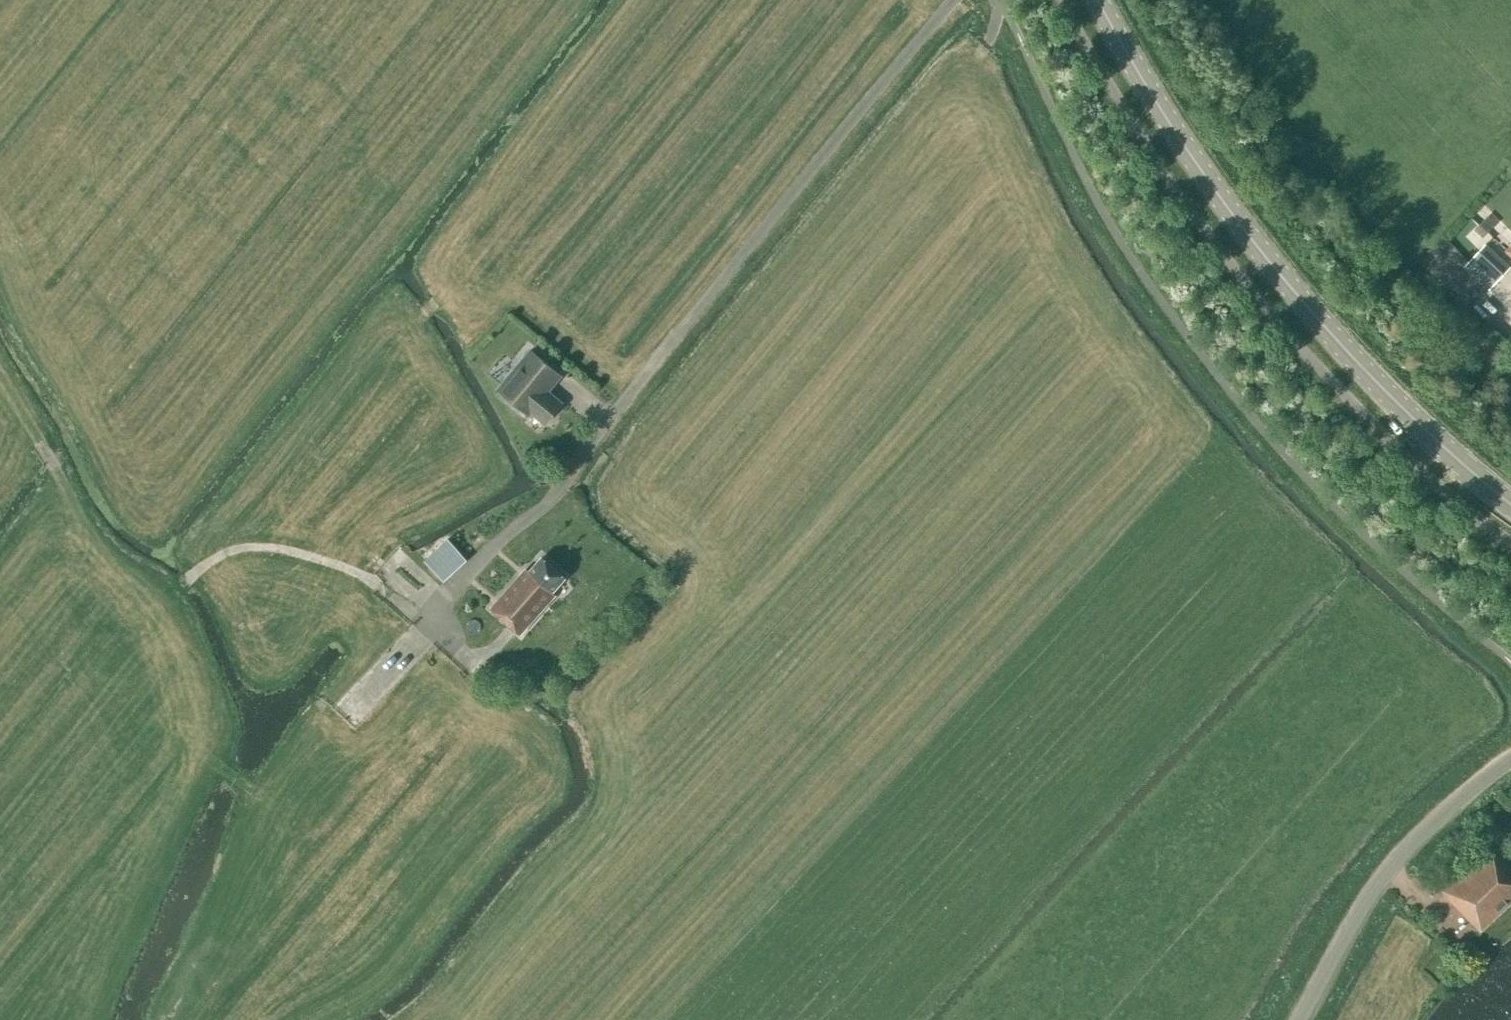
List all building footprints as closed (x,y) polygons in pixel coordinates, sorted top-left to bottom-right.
[(1488,290),(1510,267),(1485,243),(1463,266),(1488,290)] [(1510,343),(1510,341),(1486,321),(1466,344),(1493,366),(1510,343)] [(545,424),(561,404),(547,391),(560,375),(530,350),(498,390),(499,391),(496,395),(518,413),(521,409),(528,414),(530,412),(545,424)] [(443,581),(465,561),(446,540),(424,560),(443,581)] [(564,578),(541,558),(529,572),(526,570),(491,609),(520,634),(554,595),(551,592),(564,578)] [(1510,902),(1510,864),(1490,843),(1440,890),(1479,932),(1510,902)]
